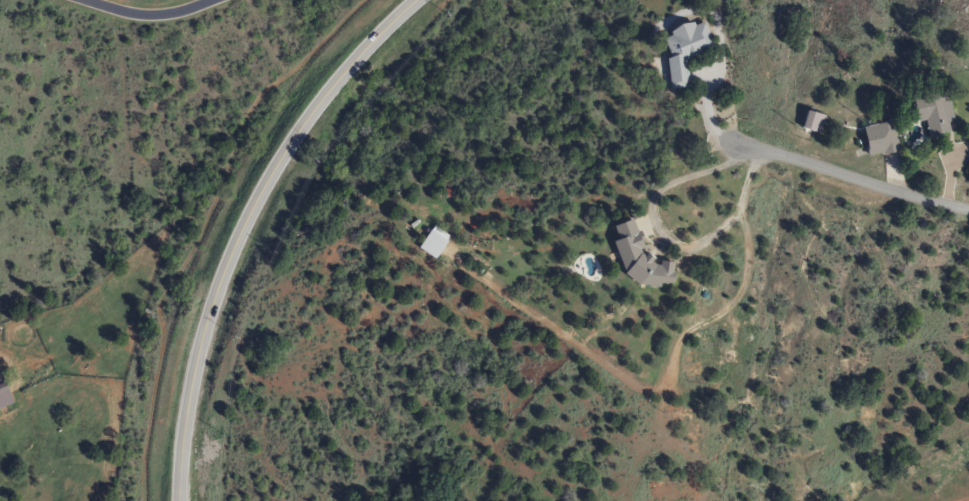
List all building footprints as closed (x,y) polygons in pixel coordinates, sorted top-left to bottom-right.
[(671,90),(690,87),(685,57),(711,53),(706,23),(661,30),(671,90)] [(908,98),(913,122),(922,120),(925,136),(946,132),(945,123),(950,122),(944,91),(908,98)] [(860,126),(865,156),(897,151),(892,121),(860,126)] [(670,285),(672,263),(661,262),(648,265),(633,219),(612,224),(612,227),(615,240),(611,241),(624,283),(653,286),(661,284),(670,285)]
